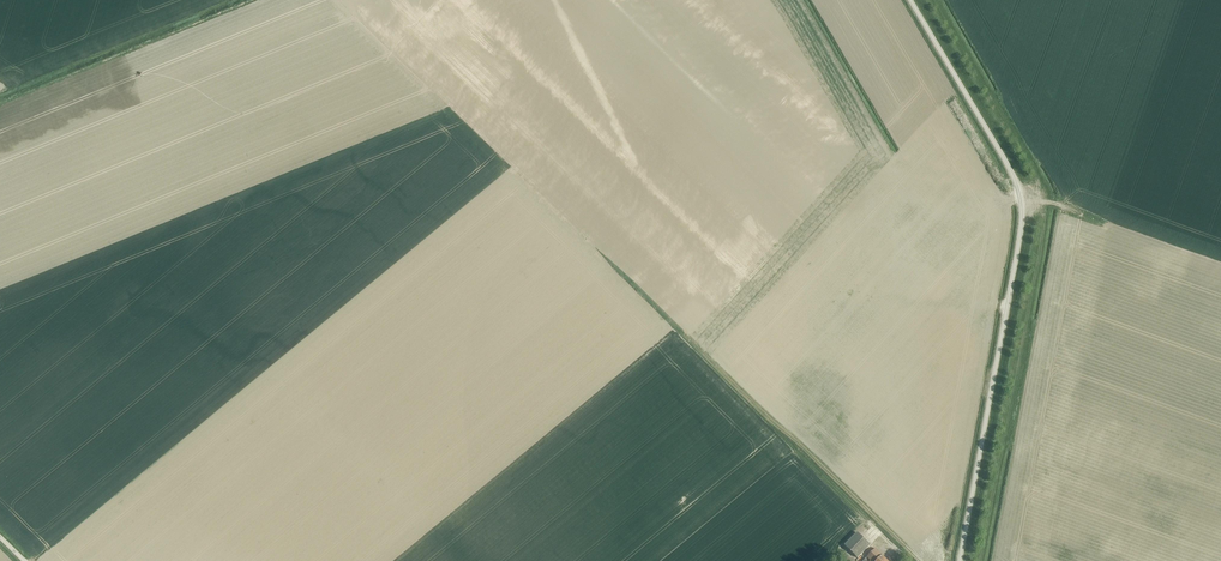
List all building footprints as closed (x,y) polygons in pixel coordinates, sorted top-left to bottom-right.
[(857,558),(870,545),(857,533),(844,546),(857,558)] [(875,549),(863,560),(887,560),(875,549)] [(895,560),(902,560),(904,560),(897,553),(892,557),(895,560)]
